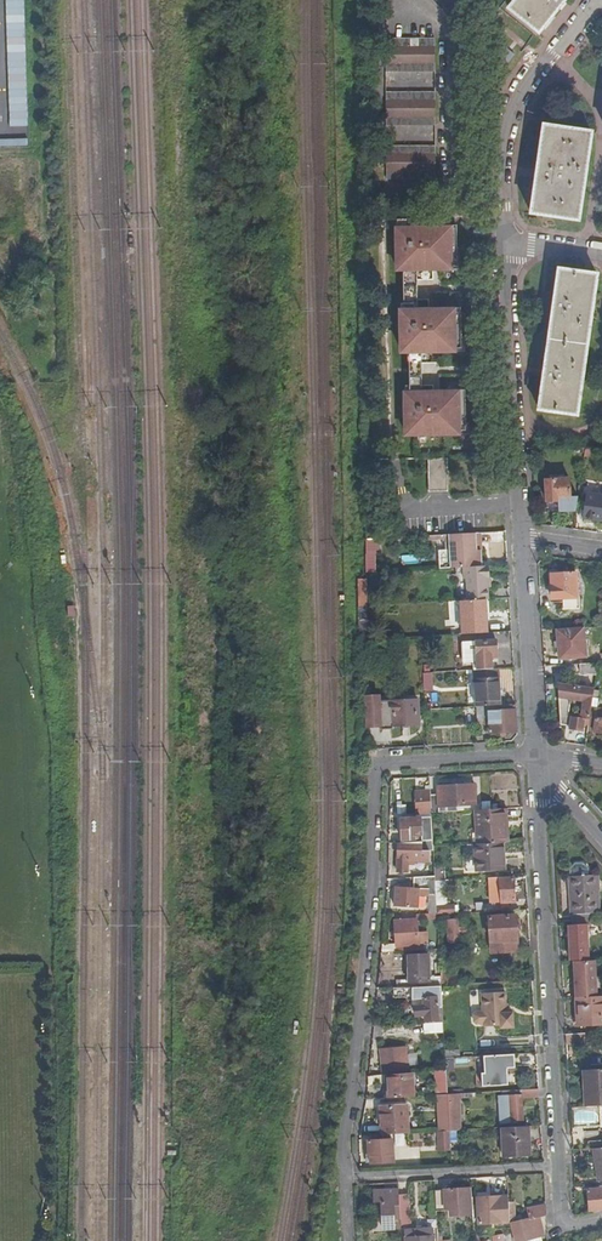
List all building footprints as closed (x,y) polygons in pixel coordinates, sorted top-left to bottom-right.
[(460,0),(438,0),(451,13),(463,2),(460,0)] [(510,12),(540,35),(552,19),(567,0),(519,0),(510,12)] [(437,35),(387,35),(387,68),(436,68),(437,35)] [(436,89),(387,89),(387,122),(436,122),(436,89)] [(593,142),(546,135),(533,221),(580,228),(593,142)] [(387,176),(436,176),(436,143),(387,143),(387,176)] [(560,279),(531,417),(568,425),(597,287),(560,279)] [(548,511),(577,508),(579,494),(571,495),(569,477),(546,479),(548,511)] [(601,519),(601,493),(588,491),(584,516),(601,519)] [(463,567),(477,566),(475,532),(450,534),(452,567),(460,567),(463,567)] [(487,599),(489,599),(488,577),(490,577),(490,565),(482,565),(477,566),(463,567),(464,579),(466,579),(467,600),(484,599),(487,599)] [(553,598),(562,598),(563,608),(580,607),(579,599),(578,598),(578,596),(577,571),(552,573),(553,598)] [(485,620),(484,599),(467,600),(462,600),(463,634),(488,633),(488,620),(485,620)] [(558,630),(560,658),(586,657),(584,629),(558,630)] [(478,670),(492,669),(492,658),(497,658),(496,641),(463,643),(463,664),(473,663),(473,671),(478,670)] [(599,662),(581,663),(581,672),(597,675),(599,662)] [(473,671),(475,707),(477,707),(499,705),(498,669),(492,669),(478,670),(473,671)] [(583,723),(589,724),(591,711),(594,688),(570,684),(569,687),(559,687),(560,723),(570,724),(570,729),(582,731),(583,723)] [(381,705),(369,705),(370,727),(420,725),(419,703),(381,705)] [(489,732),(517,731),(515,704),(499,705),(477,707),(478,721),(489,720),(489,732)] [(592,733),(601,734),(601,712),(594,712),(592,733)] [(432,812),(458,811),(458,805),(476,804),(475,783),(438,786),(439,794),(431,794),(432,812)] [(432,812),(431,794),(423,795),(423,812),(432,812)] [(500,842),(506,842),(504,808),(476,809),(478,843),(500,842)] [(422,834),(422,840),(429,839),(433,839),(432,816),(400,817),(401,839),(415,838),(415,834),(422,834)] [(422,840),(421,840),(420,846),(397,847),(397,872),(408,872),(408,861),(429,860),(429,839),(422,840)] [(478,843),(475,843),(477,869),(505,868),(504,856),(501,856),(500,842),(478,843)] [(435,864),(435,877),(435,879),(446,878),(445,868),(441,868),(441,864),(435,864)] [(580,913),(580,924),(585,924),(595,923),(599,923),(599,911),(600,911),(598,875),(568,877),(570,913),(580,913)] [(501,881),(501,897),(502,902),(515,901),(514,876),(501,877),(501,881)] [(420,889),(436,888),(435,879),(435,877),(416,877),(416,885),(397,886),(398,906),(420,905),(420,889)] [(455,904),(437,904),(438,913),(456,912),(455,904)] [(417,951),(414,914),(392,915),(395,952),(417,951)] [(518,915),(490,916),(491,952),(520,951),(518,915)] [(586,935),(585,924),(580,924),(569,925),(570,954),(582,953),(581,935),(586,935)] [(449,942),(458,942),(457,926),(449,927),(449,942)] [(396,979),(397,987),(442,985),(441,976),(437,976),(426,976),(426,954),(406,955),(407,978),(396,979)] [(595,959),(573,961),(576,996),(597,995),(595,959)] [(443,1008),(442,985),(397,987),(389,988),(389,996),(412,995),(412,1000),(423,999),(424,1004),(415,1005),(415,1014),(424,1014),(425,1021),(440,1020),(440,1008),(443,1008)] [(474,1016),(476,1035),(484,1034),(484,1037),(501,1036),(502,1038),(515,1037),(514,1013),(506,1013),(506,993),(482,994),(483,1012),(477,1013),(474,1016)] [(576,996),(577,1025),(601,1024),(601,995),(597,995),(576,996)] [(566,1033),(567,1044),(579,1043),(579,1032),(566,1033)] [(387,1073),(399,1072),(398,1058),(405,1057),(405,1049),(386,1050),(386,1056),(380,1056),(380,1069),(386,1069),(387,1073)] [(515,1054),(484,1056),(484,1073),(481,1073),(482,1087),(509,1085),(508,1069),(515,1069),(515,1054)] [(465,1070),(465,1060),(454,1060),(456,1080),(465,1080),(465,1077),(470,1077),(470,1070),(465,1070)] [(584,1069),(585,1082),(589,1082),(590,1106),(601,1105),(601,1068),(584,1069)] [(448,1094),(447,1070),(436,1071),(437,1095),(448,1094)] [(389,1098),(414,1096),(410,1073),(386,1075),(389,1098)] [(385,1084),(384,1075),(368,1076),(369,1085),(385,1084)] [(539,1089),(521,1090),(521,1095),(499,1096),(500,1123),(523,1121),(521,1098),(539,1097),(539,1089)] [(450,1131),(448,1094),(437,1095),(440,1132),(450,1131)] [(450,1131),(460,1130),(458,1098),(462,1098),(462,1094),(448,1094),(450,1131)] [(381,1108),(382,1135),(392,1134),(409,1133),(408,1107),(381,1108)] [(528,1126),(502,1128),(504,1157),(530,1155),(528,1126)] [(451,1151),(450,1131),(440,1132),(439,1132),(440,1151),(451,1151)] [(394,1162),(392,1134),(382,1135),(382,1141),(378,1142),(371,1142),(369,1142),(370,1156),(373,1156),(373,1164),(394,1162)] [(594,1148),(596,1181),(601,1181),(601,1147),(594,1148)] [(435,1191),(436,1207),(448,1206),(448,1215),(470,1213),(470,1201),(473,1201),(472,1189),(435,1191)] [(383,1228),(401,1228),(399,1196),(399,1190),(385,1190),(375,1191),(375,1202),(382,1202),(383,1228)] [(588,1191),(589,1210),(601,1209),(601,1190),(588,1191)] [(410,1195),(399,1196),(401,1228),(412,1227),(410,1195)] [(501,1197),(502,1225),(510,1224),(509,1196),(501,1197)] [(478,1198),(480,1226),(502,1225),(501,1197),(478,1198)] [(546,1216),(546,1206),(527,1212),(530,1221),(512,1227),(517,1240),(532,1240),(545,1237),(539,1218),(546,1216)] [(405,1231),(406,1240),(433,1240),(433,1230),(405,1231)]
